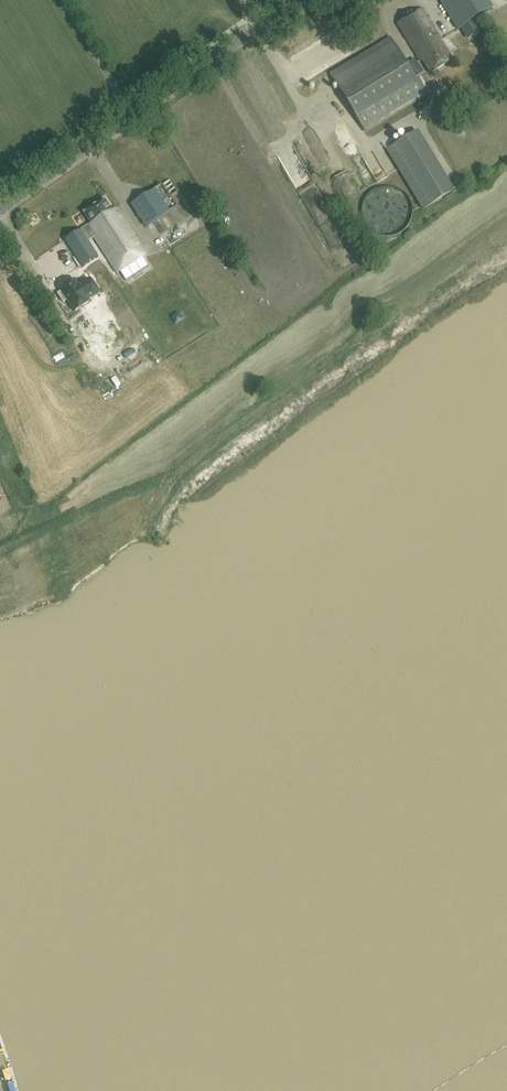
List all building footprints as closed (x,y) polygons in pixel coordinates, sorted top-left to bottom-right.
[(458,29),(492,8),(487,0),(440,0),(458,29)] [(426,71),(448,58),(418,7),(394,21),(416,59),(418,58),(426,71)] [(331,75),(339,89),(366,133),(435,92),(415,58),(407,63),(391,38),(331,75)] [(267,129),(280,122),(272,109),(259,116),(267,129)] [(345,145),(334,123),(321,129),(332,151),(345,145)] [(410,136),(388,149),(424,210),(447,196),(410,136)] [(302,181),(310,199),(320,195),(312,176),(302,181)] [(146,227),(178,205),(163,182),(131,204),(146,227)] [(412,214),(412,212),(412,210),(412,208),(411,205),(411,203),(410,201),(409,198),(407,196),(405,194),(404,192),(401,191),(399,189),(397,188),(394,187),(392,187),(390,186),(387,186),(386,186),(383,187),(380,187),(378,188),(376,189),(374,190),(371,192),(369,194),(368,195),(366,197),(364,200),(364,202),(363,205),(362,207),(362,210),(362,212),(362,215),(362,218),(363,220),(364,222),(365,224),(366,226),(367,228),(369,230),(371,232),(374,233),(376,234),(378,235),(380,236),(382,236),(384,237),(387,237),(390,237),(392,236),(394,236),(397,235),(399,234),(401,233),(403,231),(405,230),(407,228),(408,226),(409,224),(410,222),(411,219),(412,217),(412,214)] [(182,202),(193,196),(191,191),(179,198),(182,202)] [(84,213),(91,224),(81,230),(88,241),(94,237),(117,273),(146,255),(115,208),(112,210),(105,199),(84,213)] [(88,241),(81,230),(65,240),(83,267),(99,257),(88,241)] [(67,301),(75,313),(90,303),(89,301),(99,294),(89,279),(79,286),(76,281),(60,290),(61,292),(58,294),(64,303),(67,301)]
